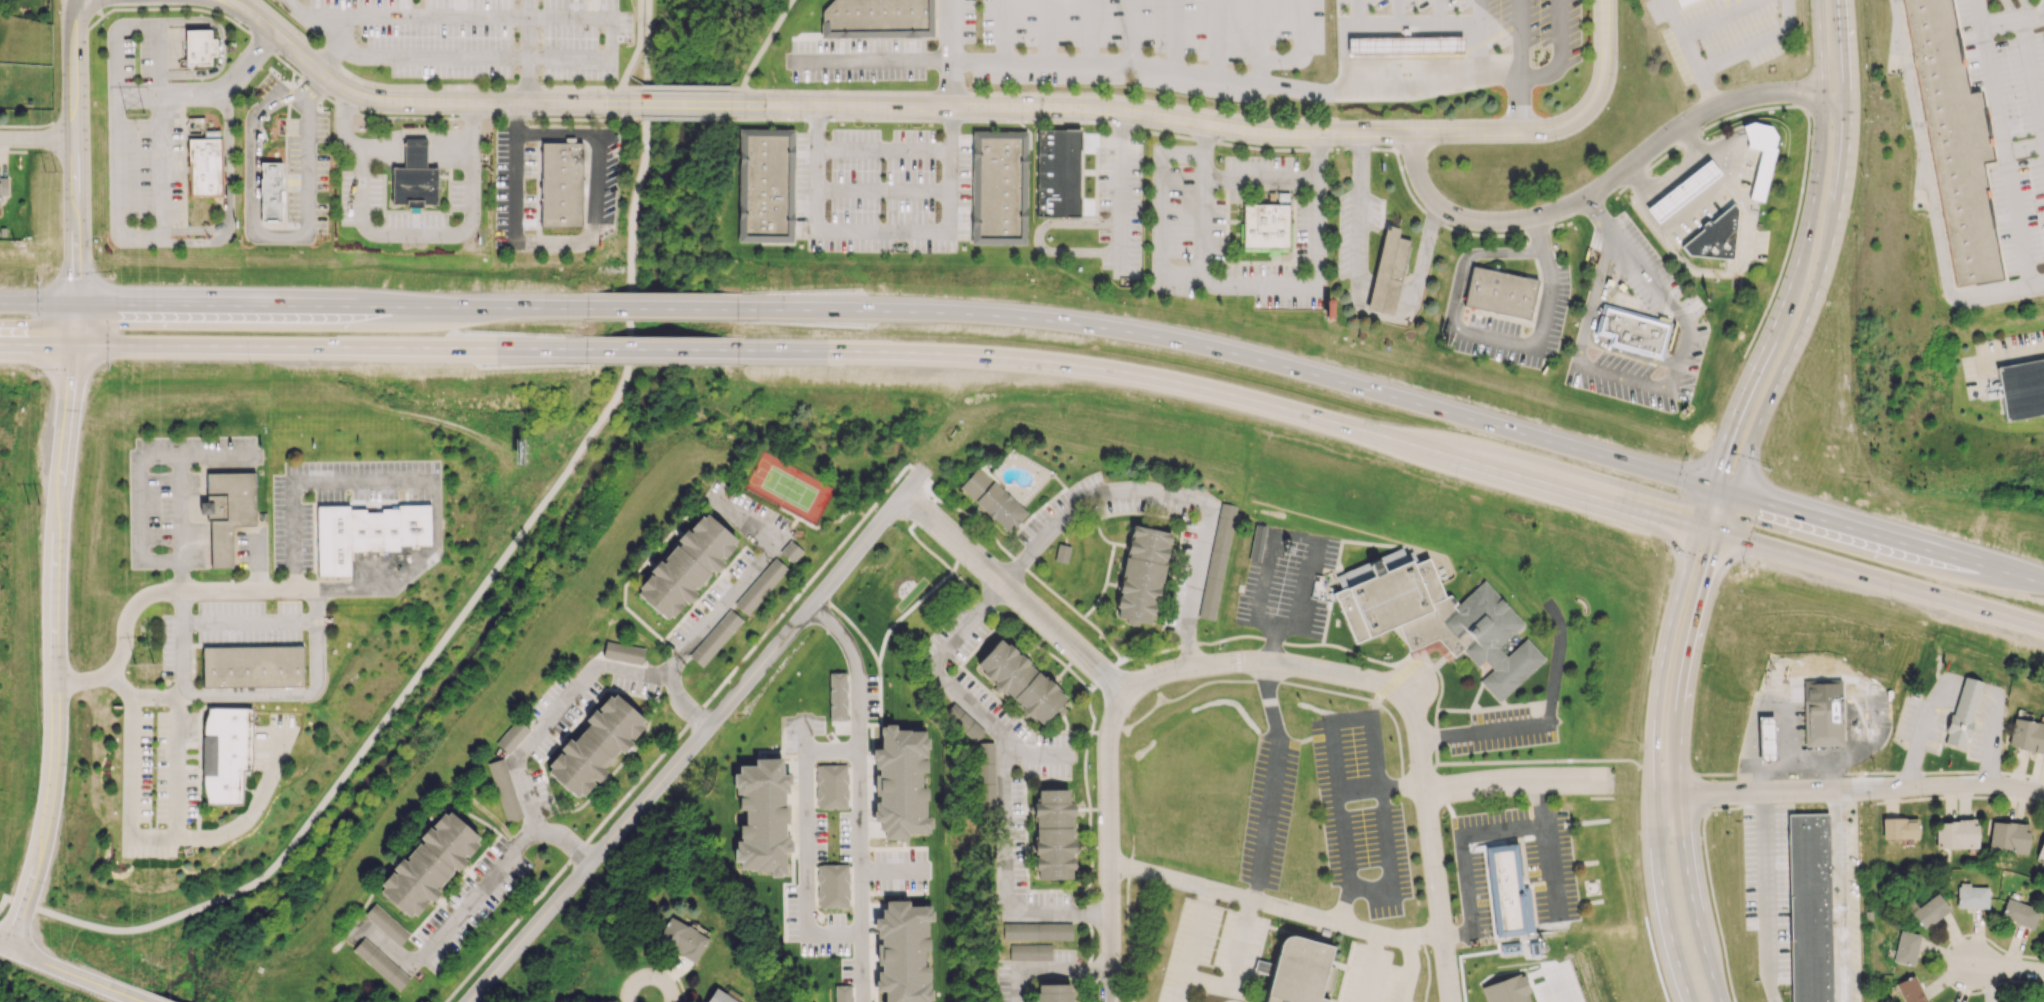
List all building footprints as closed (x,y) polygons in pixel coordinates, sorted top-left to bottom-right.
[(822,12),(831,0),(932,0),(933,39),(925,39),(821,37),(822,12)] [(1958,290),(2008,280),(1985,165),(1997,163),(1983,90),(1970,93),(1951,0),(1900,0),(1958,290)] [(187,31),(212,31),(212,41),(218,41),(218,61),(213,61),(213,67),(187,67),(187,39),(187,31)] [(1347,54),(1382,54),(1382,55),(1392,55),(1400,55),(1399,53),(1462,53),(1462,37),(1347,38),(1347,54)] [(1348,47),(1349,81),(1449,79),(1449,46),(1348,47)] [(188,138),(204,137),(203,117),(187,117),(188,138)] [(1759,150),(1748,198),(1761,201),(1777,129),(1747,122),(1742,146),(1759,150)] [(795,129),(794,244),(741,243),(742,129),(795,129)] [(1037,129),(1081,129),(1081,215),(1037,215),(1037,129)] [(1029,131),(1028,242),(974,242),(975,130),(1029,131)] [(426,167),(427,138),(406,138),(406,167),(426,167)] [(189,141),(222,141),(224,198),(191,198),(189,141)] [(583,141),(583,228),(542,229),(542,141),(583,141)] [(1649,210),(1712,160),(1723,173),(1660,223),(1649,210)] [(261,163),(283,163),(283,222),(261,222),(261,163)] [(438,207),(439,167),(426,167),(406,167),(394,167),(393,206),(438,207)] [(1290,203),(1291,250),(1247,251),(1246,204),(1290,203)] [(1735,204),(1740,207),(1735,260),(1688,257),(1680,248),(1709,225),(1735,204)] [(1375,278),(1402,285),(1413,242),(1399,239),(1401,230),(1388,227),(1375,278)] [(1471,264),(1538,279),(1529,320),(1462,305),(1471,264)] [(1402,285),(1395,316),(1367,309),(1375,278),(1402,285)] [(1606,303),(1672,323),(1662,360),(1607,344),(1609,338),(1597,334),(1606,303)] [(1994,366),(2043,357),(2043,413),(2004,420),(1994,366)] [(976,466),(1001,488),(1022,507),(1027,511),(1008,533),(957,488),(976,466)] [(254,472),(206,473),(206,502),(200,502),(200,514),(209,514),(210,568),(232,567),(232,525),(255,525),(254,472)] [(1235,505),(1219,502),(1199,618),(1215,621),(1235,505)] [(316,506),(317,576),(350,575),(349,551),(398,550),(398,545),(430,544),(430,505),(397,505),(397,508),(380,508),(380,512),(365,512),(365,509),(350,509),(350,506),(316,506)] [(676,540),(634,593),(668,621),(684,600),(689,604),(697,594),(695,593),(721,561),(721,560),(737,540),(702,511),(677,541),(676,540)] [(1170,532),(1150,624),(1112,616),(1132,524),(1170,532)] [(1248,560),(1258,562),(1265,526),(1255,524),(1248,560)] [(803,551),(790,540),(779,552),(792,563),(803,551)] [(1053,560),(1066,563),(1070,547),(1058,543),(1053,560)] [(1491,670),(1483,661),(1477,667),(1459,649),(1454,654),(1438,637),(1407,651),(1396,625),(1353,643),(1333,596),(1342,593),(1334,577),(1401,547),(1409,564),(1425,558),(1442,597),(1448,594),(1454,607),(1483,579),(1507,604),(1505,606),(1522,623),(1496,649),(1504,658),(1525,638),(1544,658),(1497,702),(1478,682),(1491,670)] [(733,603),(746,615),(788,569),(775,557),(733,603)] [(689,656),(702,667),(741,619),(728,608),(689,656)] [(999,637),(1064,696),(1040,724),(974,665),(999,637)] [(602,657),(641,665),(644,649),(606,640),(602,657)] [(202,647),(203,687),(303,686),(303,645),(202,647)] [(829,721),(847,721),(846,672),(828,672),(829,721)] [(1802,674),(1805,746),(1843,744),(1841,673),(1802,674)] [(1970,720),(1972,720),(1967,738),(1965,737),(1962,748),(1943,742),(1946,733),(1944,732),(1949,714),(1952,715),(1963,676),(1981,681),(1970,720)] [(588,723),(573,741),(570,739),(543,770),(578,800),(595,780),(597,782),(606,772),(602,768),(618,749),(622,753),(633,741),(630,739),(646,721),(611,691),(586,721),(588,723)] [(973,742),(984,731),(954,703),(943,714),(973,742)] [(241,805),(241,771),(251,771),(251,708),(204,707),(203,804),(241,805)] [(1771,715),(1772,761),(1758,761),(1757,716),(1771,715)] [(507,754),(529,730),(517,719),(495,742),(507,754)] [(929,834),(931,817),(924,817),(927,787),(920,787),(921,772),(924,772),(928,732),(894,728),(894,725),(881,724),(879,749),(873,748),(871,768),(878,769),(873,821),(883,822),(881,838),(906,841),(907,832),(929,834)] [(976,743),(978,806),(995,805),(993,742),(976,743)] [(789,775),(784,774),(780,760),(754,756),(753,767),(738,764),(737,773),(731,774),(736,794),(739,795),(737,809),(742,809),(745,823),(736,825),(740,840),(735,841),(732,861),(740,862),(739,868),(769,873),(770,878),(783,875),(786,852),(790,851),(791,848),(785,824),(786,823),(789,804),(785,803),(789,775)] [(522,817),(503,757),(487,763),(506,822),(522,817)] [(846,764),(815,765),(816,808),(847,808),(846,764)] [(1070,788),(1074,879),(1036,881),(1032,789),(1070,788)] [(481,840),(446,808),(419,838),(421,840),(403,860),(400,858),(391,868),(393,870),(376,889),(410,919),(428,899),(432,902),(440,893),(437,890),(481,840)] [(1834,814),(1834,1001),(1786,1001),(1786,814),(1834,814)] [(1882,839),(1918,838),(1917,818),(1881,819),(1882,839)] [(1936,848),(1975,848),(1975,820),(1935,821),(1936,848)] [(2026,854),(2029,824),(1992,821),(1989,850),(2026,854)] [(2043,836),(2035,856),(2043,859),(2043,836)] [(1495,936),(1483,847),(1524,841),(1536,930),(1495,936)] [(817,908),(848,907),(848,864),(817,864),(817,908)] [(1987,908),(1987,887),(1968,886),(1968,883),(1957,883),(1957,907),(1987,908)] [(1917,906),(1913,900),(1904,905),(1919,929),(1949,911),(1938,893),(1917,906)] [(931,994),(928,979),(930,966),(922,965),(924,951),(930,950),(925,922),(931,921),(932,917),(929,904),(908,908),(907,902),(883,899),(881,917),(875,918),(874,922),(877,937),(879,937),(877,952),(881,972),(877,972),(874,990),(885,991),(884,1001),(930,1001),(931,994)] [(2038,908),(2005,899),(2000,919),(2033,927),(2038,908)] [(409,934),(375,902),(364,914),(398,946),(409,934)] [(695,962),(708,937),(669,916),(656,941),(695,962)] [(1071,939),(1071,922),(1002,923),(1002,940),(1071,939)] [(1920,934),(1899,930),(1893,962),(1913,966),(1920,934)] [(1335,945),(1318,1001),(1263,1001),(1283,931),(1335,945)] [(409,978),(364,936),(352,949),(398,991),(409,978)] [(1499,943),(1518,940),(1520,951),(1500,953),(1499,943)] [(1528,942),(1536,941),(1538,955),(1530,956),(1528,942)] [(1050,943),(1008,944),(1009,960),(1051,959),(1050,943)] [(1903,1001),(1924,1001),(1915,975),(1896,982),(1903,1001)] [(1072,984),(1072,1001),(1032,1001),(1032,984),(1072,984)] [(851,985),(835,985),(835,1001),(851,1001),(851,985)] [(724,993),(714,987),(705,1001),(741,1001),(743,998),(727,989),(724,993)]
